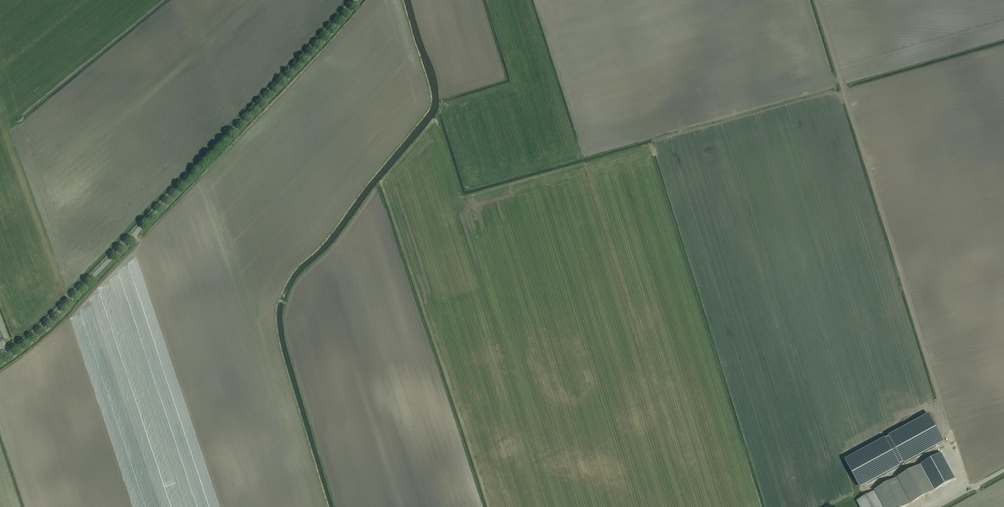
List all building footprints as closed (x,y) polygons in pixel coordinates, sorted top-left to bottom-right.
[(929,416),(846,461),(860,487),(943,442),(929,416)] [(955,479),(941,454),(856,501),(860,506),(904,506),(955,479)]
